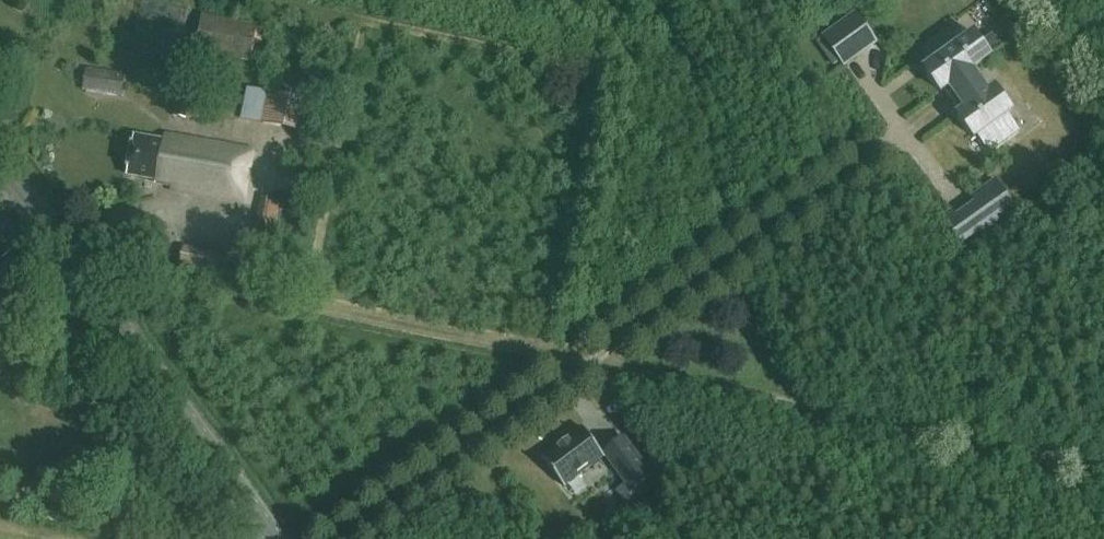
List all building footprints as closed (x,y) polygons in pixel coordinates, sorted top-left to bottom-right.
[(844,65),(846,64),(877,42),(856,13),(823,36),(844,65)] [(249,61),(256,25),(202,16),(195,51),(249,61)] [(996,88),(989,93),(971,69),(1014,38),(1013,37),(1001,46),(993,34),(981,42),(974,33),(925,69),(941,91),(944,89),(961,113),(959,115),(974,137),(985,130),(995,144),(988,149),(989,150),(1018,129),(1007,114),(1012,110),(996,88)] [(121,97),(125,75),(85,69),(82,91),(121,97)] [(306,133),(313,102),(268,92),(261,124),(306,133)] [(185,119),(189,101),(175,99),(172,116),(185,119)] [(243,203),(253,153),(165,136),(164,141),(134,136),(127,174),(157,180),(156,184),(172,187),(171,189),(243,203)] [(957,217),(953,212),(944,218),(965,247),(1016,210),(996,181),(973,198),(977,203),(957,217)] [(269,260),(280,202),(260,196),(248,256),(269,260)] [(224,281),(229,255),(183,246),(179,272),(224,281)] [(604,455),(583,427),(543,457),(563,485),(604,455)] [(624,435),(602,452),(630,491),(653,474),(624,435)]
